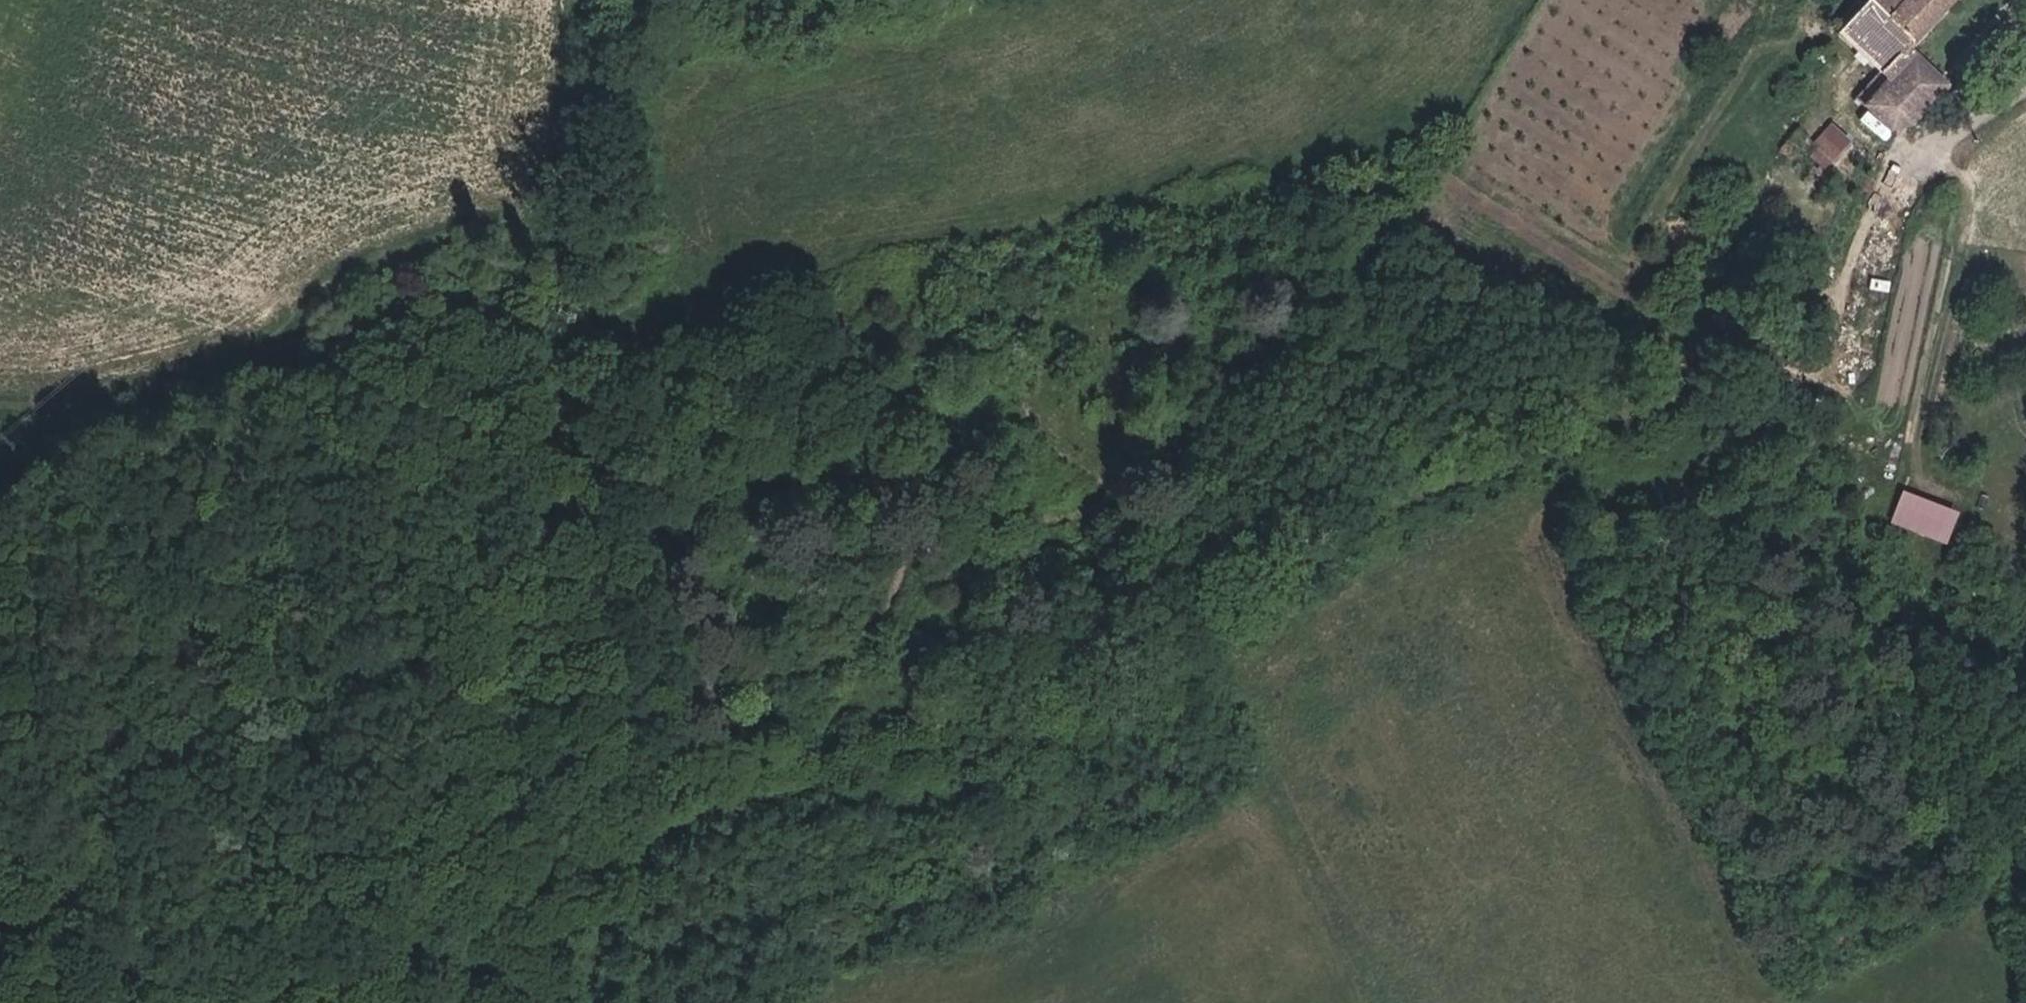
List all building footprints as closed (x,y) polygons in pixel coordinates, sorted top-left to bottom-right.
[(1858,16),(1885,37),(1896,23),(1913,40),(1950,0),(1873,0),(1858,16)] [(1948,84),(1914,53),(1898,71),(1891,64),(1907,47),(1913,40),(1896,23),(1885,37),(1858,16),(1839,36),(1881,73),(1858,99),(1892,130),(1909,123),(1948,84)] [(1852,141),(1832,122),(1816,142),(1835,162),(1848,146),(1852,141)] [(1944,543),(1956,509),(1900,488),(1887,521),(1944,543)]
